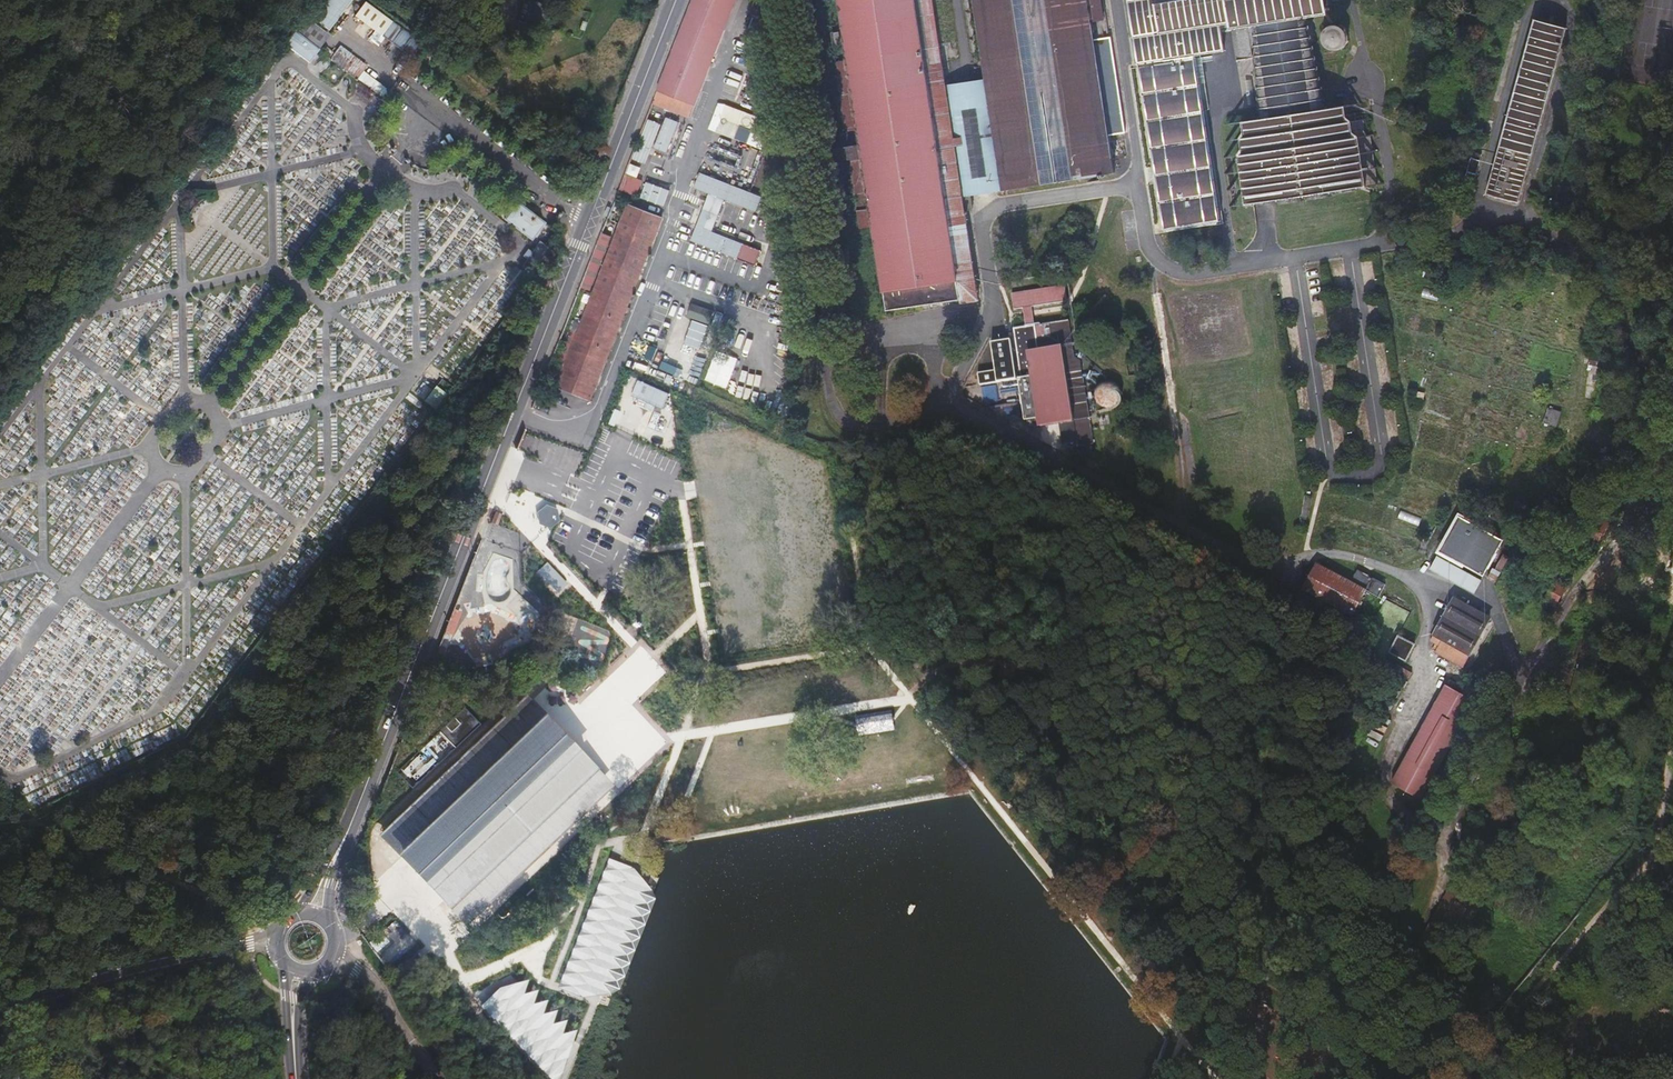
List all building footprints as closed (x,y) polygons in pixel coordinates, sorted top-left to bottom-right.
[(351,0),(323,0),(310,15),(328,29),(351,0)] [(651,101),(668,108),(688,117),(734,0),(690,0),(651,101)] [(846,64),(833,66),(858,230),(871,228),(884,311),(965,299),(966,302),(976,300),(961,197),(944,83),(931,0),(837,0),(846,64)] [(984,77),(1001,191),(1113,174),(1111,159),(1126,157),(1123,134),(1125,133),(1111,37),(1093,40),(1090,21),(1103,19),(1100,0),(972,0),(984,77)] [(1162,229),(1214,221),(1190,62),(1220,57),(1215,24),(1227,23),(1232,60),(1254,57),(1259,118),(1240,122),(1243,134),(1237,135),(1241,154),(1235,155),(1243,204),(1253,202),(1262,201),(1272,200),(1366,185),(1365,184),(1375,182),(1368,136),(1363,137),(1360,115),(1352,117),(1352,112),(1344,114),(1342,106),(1324,109),(1305,18),(1325,15),(1323,0),(1127,0),(1162,229)] [(379,46),(385,36),(411,54),(421,40),(363,1),(354,15),(374,29),(368,38),(379,46)] [(353,30),(360,21),(350,13),(342,21),(353,30)] [(308,62),(328,35),(303,18),(284,44),(308,62)] [(1564,26),(1534,18),(1485,191),(1515,200),(1564,26)] [(1336,24),(1331,25),(1326,27),(1322,30),(1320,35),(1320,40),(1322,45),(1326,49),(1331,51),(1336,51),(1341,49),(1345,45),(1347,40),(1347,35),(1344,30),(1341,26),(1336,24)] [(331,58),(382,95),(386,89),(373,79),(377,74),(339,46),(331,58)] [(944,83),(961,197),(1001,191),(984,77),(944,83)] [(643,170),(668,108),(651,101),(618,188),(638,196),(642,181),(632,176),(635,167),(643,170)] [(759,117),(719,103),(709,130),(749,144),(759,117)] [(1480,152),(1471,149),(1461,181),(1470,184),(1480,152)] [(708,192),(691,242),(759,264),(764,248),(713,232),(724,199),(757,210),(762,194),(699,173),(694,188),(708,192)] [(640,198),(664,207),(670,189),(646,181),(640,198)] [(518,201),(504,219),(533,242),(548,224),(518,201)] [(663,218),(626,204),(555,385),(592,400),(663,218)] [(1074,361),(1067,321),(1031,327),(1028,308),(1062,302),(1059,285),(1005,294),(1009,312),(1018,310),(1021,329),(1010,331),(1025,421),(1038,419),(1040,428),(1057,425),(1060,446),(1075,443),(1075,447),(1092,444),(1084,395),(1087,395),(1081,360),(1074,361)] [(691,319),(683,350),(702,355),(710,324),(691,319)] [(737,328),(733,340),(740,342),(744,330),(737,328)] [(1006,341),(988,344),(992,370),(974,373),(976,385),(1012,379),(1006,341)] [(717,347),(704,379),(726,388),(739,356),(717,347)] [(683,362),(696,365),(694,374),(701,376),(705,360),(684,355),(683,362)] [(659,369),(684,379),(688,370),(662,360),(659,369)] [(1110,381),(1103,380),(1097,383),(1093,387),(1090,393),(1091,400),(1093,405),(1098,409),(1105,411),(1111,410),(1116,407),(1120,402),(1121,395),(1120,389),(1116,384),(1110,381)] [(415,393),(423,399),(432,388),(424,382),(415,393)] [(436,385),(424,401),(436,410),(448,394),(436,385)] [(744,387),(742,398),(762,402),(764,391),(744,387)] [(1004,416),(1017,415),(1016,407),(1003,409),(1004,416)] [(556,508),(546,505),(537,512),(540,524),(550,528),(558,519),(556,508)] [(502,513),(495,510),(491,522),(498,525),(502,513)] [(1498,541),(1456,517),(1437,549),(1480,573),(1498,541)] [(1473,583),(1432,557),(1425,568),(1466,594),(1473,583)] [(566,582),(547,562),(532,576),(552,596),(566,582)] [(1349,581),(1314,562),(1301,585),(1351,613),(1360,597),(1366,600),(1376,581),(1355,569),(1349,581)] [(1487,618),(1453,599),(1435,632),(1443,636),(1435,651),(1460,666),(1487,618)] [(454,639),(467,605),(456,600),(443,635),(454,639)] [(1391,652),(1407,660),(1415,643),(1399,635),(1391,652)] [(1473,700),(1444,684),(1389,783),(1418,799),(1473,700)] [(528,702),(521,695),(384,830),(400,846),(403,849),(451,898),(454,900),(470,917),(608,783),(591,766),(568,742),(538,712),(528,702)] [(1367,736),(1381,741),(1384,734),(1370,729),(1367,736)] [(612,750),(614,758),(631,753),(628,745),(612,750)] [(634,868),(609,858),(559,988),(583,997),(611,994),(622,990),(618,982),(627,978),(623,968),(632,964),(628,956),(636,951),(633,943),(642,938),(638,930),(647,925),(643,917),(652,913),(649,904),(657,900),(653,891),(634,868)] [(481,1007),(548,1078),(559,1078),(564,1065),(572,1046),(576,1031),(562,1035),(566,1021),(552,1024),(557,1011),(542,1014),(547,1001),(533,1004),(537,991),(523,994),(528,981),(500,988),(481,1007)]
